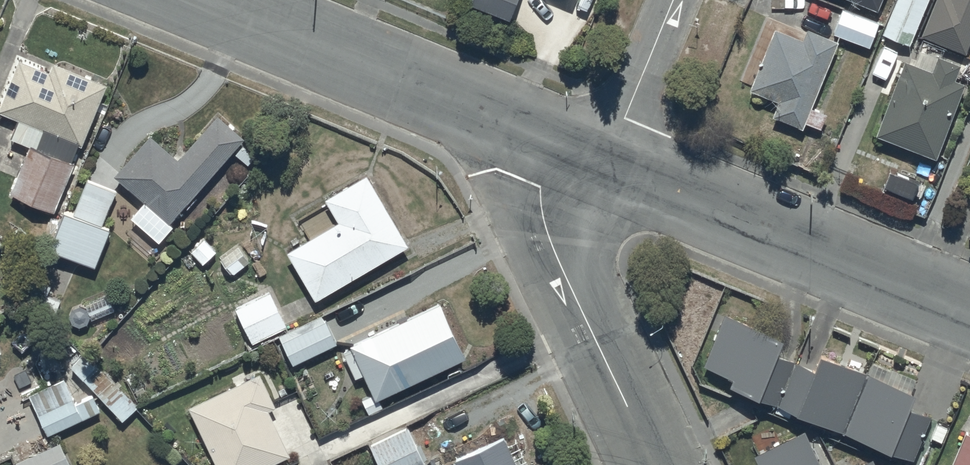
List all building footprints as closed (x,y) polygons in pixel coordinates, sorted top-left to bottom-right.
[(877,9),(881,0),(855,0),(877,9)] [(881,32),(909,43),(926,0),(894,0),(881,32)] [(919,33),(964,52),(969,39),(969,0),(934,0),(919,33)] [(842,5),(832,32),(869,46),(879,19),(842,5)] [(774,25),(749,87),(776,98),(770,114),(802,127),(837,39),(806,27),(802,37),(774,25)] [(904,57),(875,132),(936,156),(965,81),(954,77),(960,61),(936,52),(930,67),(904,57)] [(0,105),(0,110),(44,129),(37,145),(31,143),(11,192),(55,210),(74,160),(72,159),(78,143),(83,145),(109,81),(55,60),(51,69),(20,56),(0,105)] [(149,132),(114,172),(169,221),(245,136),(218,112),(178,157),(149,132)] [(328,202),(298,221),(297,222),(303,232),(306,230),(310,236),(287,250),(316,298),(409,242),(366,172),(325,197),(328,202)] [(65,209),(49,246),(96,266),(111,228),(102,224),(117,189),(88,177),(73,212),(65,209)] [(234,306),(253,342),(287,325),(269,288),(234,306)] [(377,399),(469,355),(441,299),(350,343),(352,346),(344,350),(356,376),(364,372),(377,399)] [(725,311),(704,364),(731,375),(728,382),(776,402),(772,410),(790,417),(793,410),(913,459),(931,413),(907,403),(913,388),(911,388),(916,376),(872,358),(868,370),(818,349),(811,366),(775,351),(781,334),(725,311)] [(322,312),(278,334),(293,363),(337,341),(322,312)] [(70,365),(122,419),(137,405),(85,351),(70,365)] [(217,464),(265,464),(290,453),(269,408),(277,404),(261,371),(189,405),(217,464)] [(29,393),(48,434),(101,409),(94,393),(76,401),(64,376),(29,393)] [(380,464),(427,464),(408,424),(369,443),(380,464)] [(759,464),(822,464),(804,428),(753,453),(759,464)] [(950,464),(969,464),(969,433),(965,431),(950,464)] [(505,433),(454,457),(458,464),(520,464),(505,433)] [(13,464),(71,464),(60,441),(12,463),(13,464)] [(872,457),(855,464),(876,464),(872,457)]
